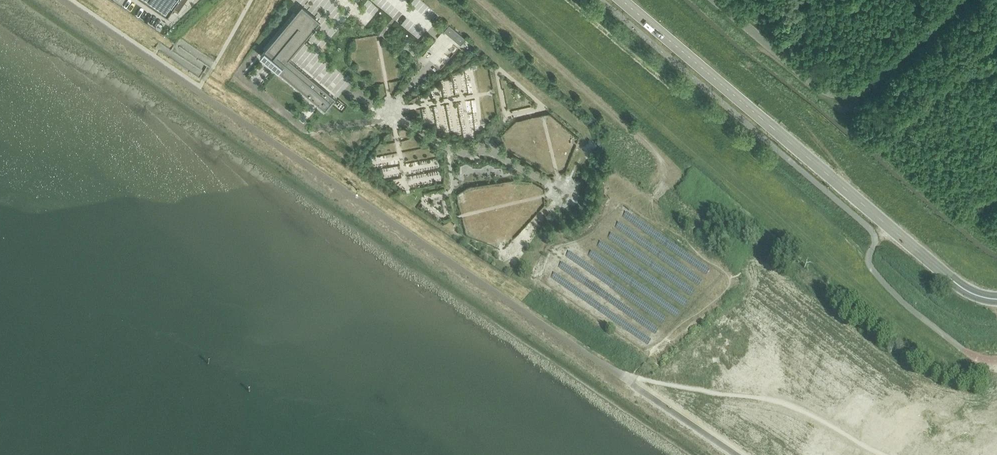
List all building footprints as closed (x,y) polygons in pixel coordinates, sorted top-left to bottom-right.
[(166,10),(171,4),(177,8),(183,0),(151,0),(166,10)] [(296,14),(261,56),(326,110),(336,98),(290,59),(314,30),(296,14)] [(450,24),(444,31),(461,45),(466,39),(450,24)]
